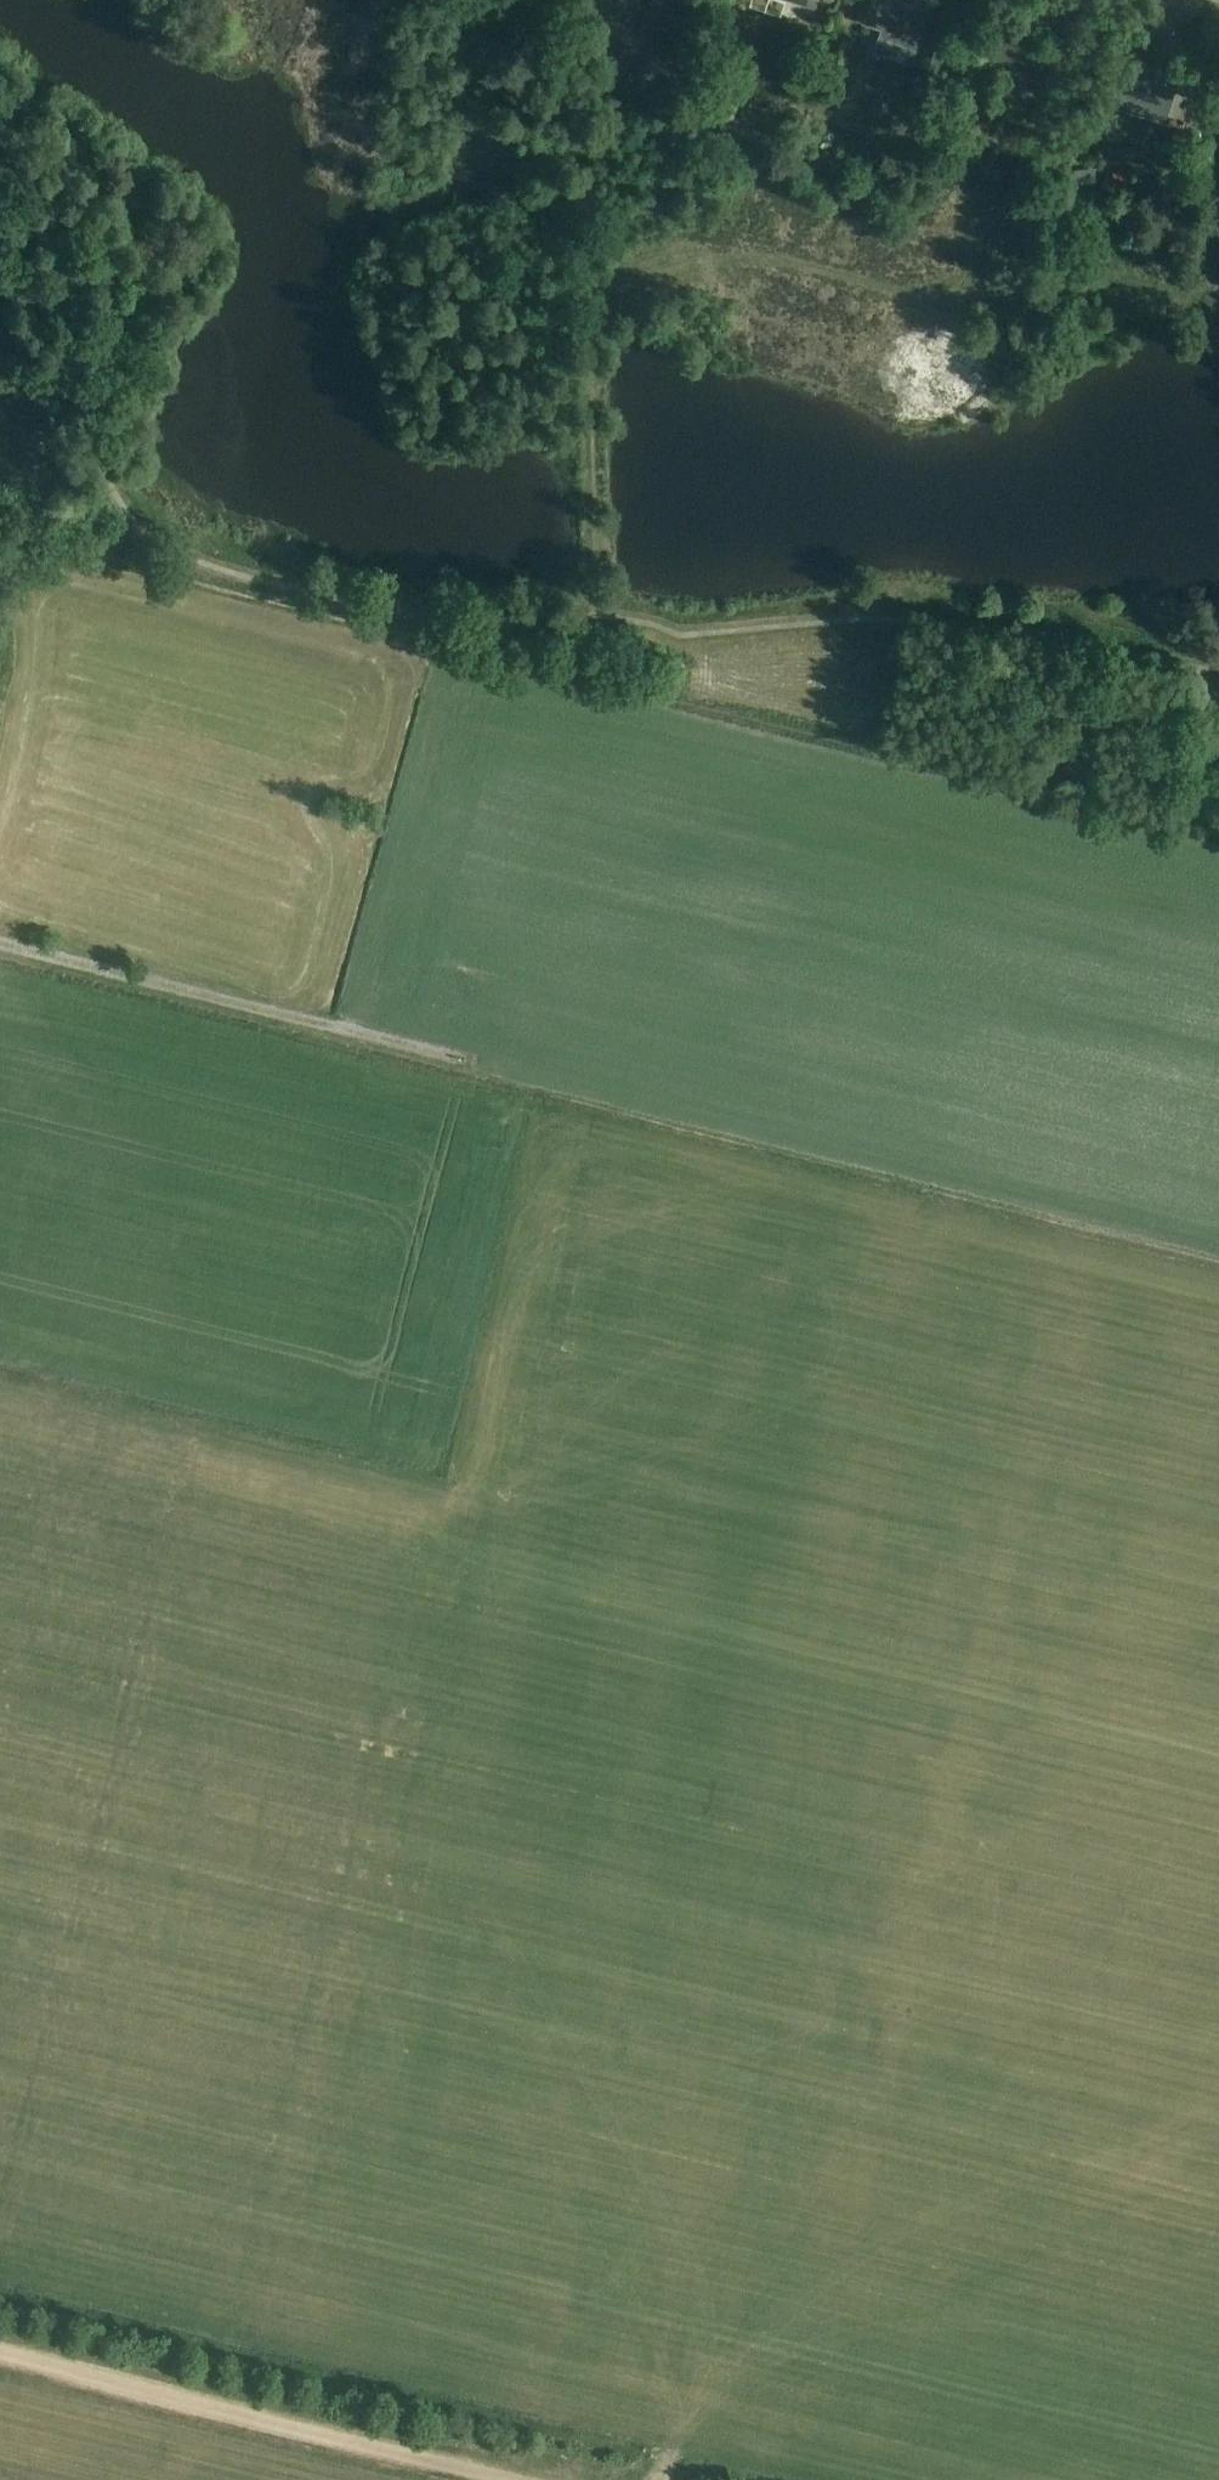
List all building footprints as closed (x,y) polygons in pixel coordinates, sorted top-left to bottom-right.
[(751,6),(782,16),(787,0),(753,0),(751,6)] [(898,0),(873,0),(866,22),(920,39),(929,9),(898,0)] [(1130,63),(1121,95),(1117,108),(1165,122),(1169,109),(1188,114),(1196,84),(1177,79),(1177,78),(1130,63)] [(18,354),(20,368),(39,366),(37,352),(18,354)]
